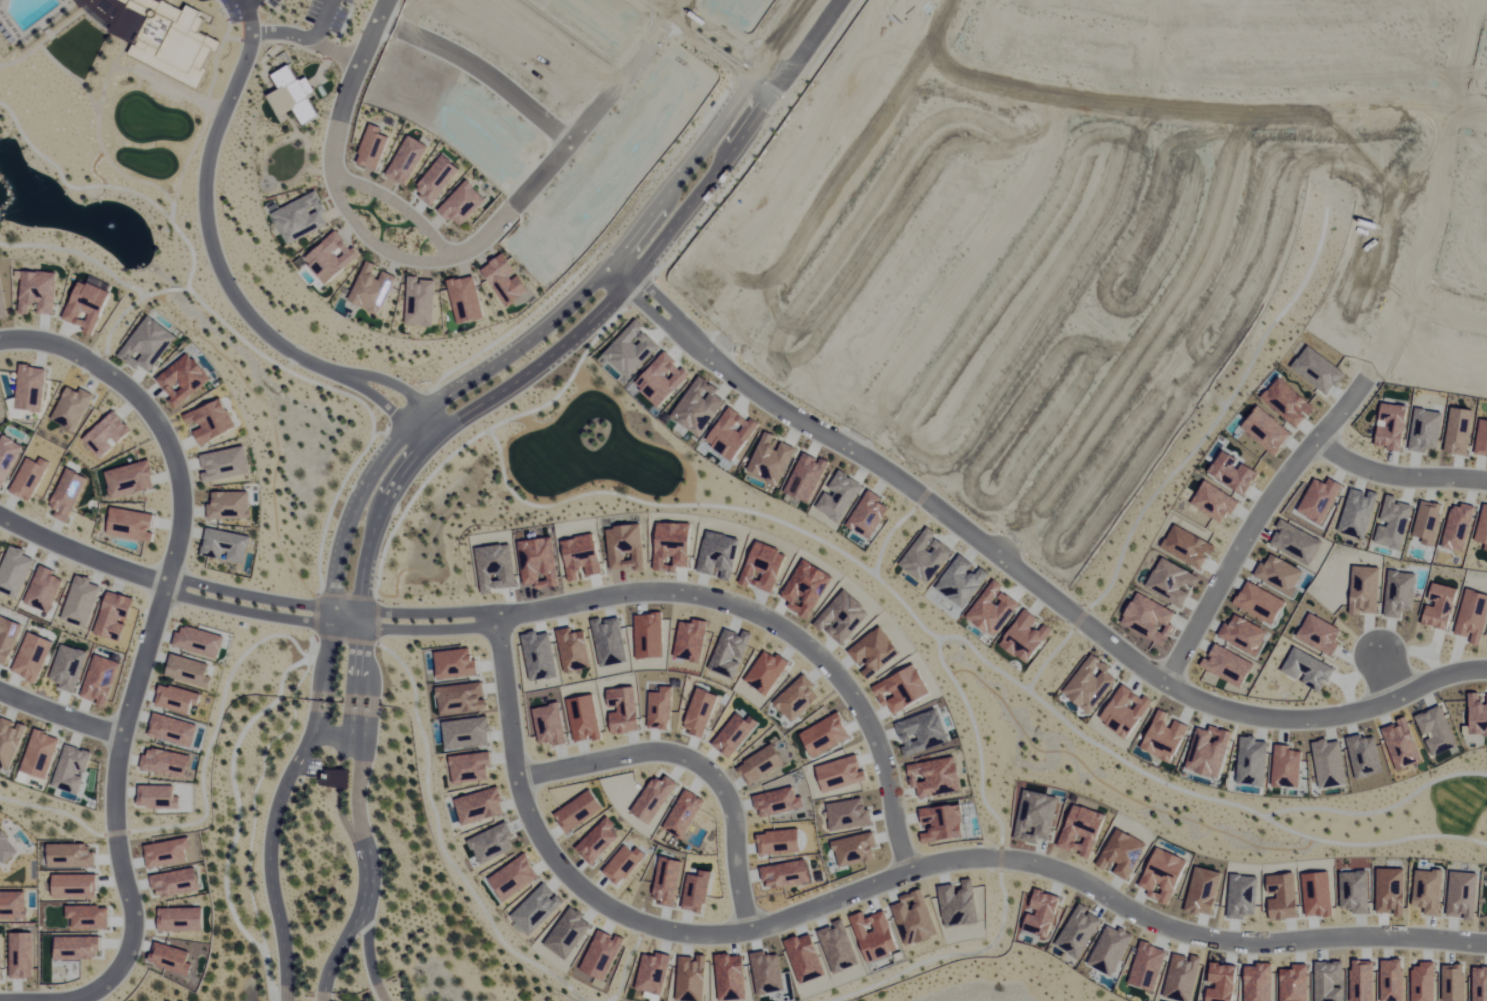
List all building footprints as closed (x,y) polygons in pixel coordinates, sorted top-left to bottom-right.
[(319,117),(309,95),(315,92),(308,77),(298,82),(290,66),(273,74),(280,90),(269,95),(280,118),(296,111),(302,124),(319,117)] [(382,128),(371,123),(356,164),(377,171),(390,137),(380,133),(382,128)] [(388,176),(409,185),(427,144),(406,135),(388,176)] [(459,167),(440,154),(415,193),(434,205),(459,167)] [(487,199),(467,180),(439,208),(460,228),(487,199)] [(286,244),(328,225),(322,213),(326,212),(317,191),(272,212),(286,244)] [(326,285),(361,255),(355,247),(351,250),(336,231),(304,258),(326,285)] [(505,307),(529,292),(519,274),(517,275),(505,254),(482,268),(505,307)] [(350,304),(382,315),(396,275),(382,271),(380,278),(373,275),(376,264),(365,260),(350,304)] [(38,313),(54,314),(57,273),(23,270),(19,313),(29,314),(30,304),(39,305),(38,313)] [(406,325),(434,326),(435,280),(419,280),(420,277),(408,276),(406,325)] [(457,325),(484,320),(475,276),(448,281),(457,325)] [(15,408),(42,411),(47,367),(20,364),(15,408)] [(75,431),(94,394),(81,387),(79,391),(68,385),(51,418),(75,431)] [(116,445),(132,429),(113,410),(82,439),(100,458),(115,444),(116,445)] [(3,434),(0,439),(0,488),(1,489),(23,444),(3,434)] [(201,453),(204,471),(201,472),(203,482),(250,472),(244,445),(201,453)] [(10,491),(31,501),(50,461),(41,456),(38,461),(27,456),(10,491)] [(104,470),(111,498),(155,487),(149,460),(104,470)] [(54,517),(69,523),(87,475),(65,467),(51,506),(57,508),(54,517)] [(212,490),(212,503),(208,503),(208,518),(250,518),(250,491),(212,490)] [(106,533),(152,542),(154,532),(151,532),(154,514),(112,506),(106,533)] [(251,535),(207,527),(202,554),(225,558),(225,559),(245,563),(251,535)] [(23,554),(25,549),(8,544),(0,569),(0,592),(20,598),(34,558),(23,554)] [(49,613),(64,579),(54,575),(55,570),(40,564),(24,602),(49,613)] [(62,620),(90,628),(102,584),(74,576),(62,620)] [(94,633),(120,641),(126,622),(127,622),(135,599),(108,590),(94,633)] [(0,615),(0,663),(6,666),(22,624),(0,615)] [(225,635),(180,623),(174,646),(218,658),(225,635)] [(53,640),(28,631),(12,672),(37,681),(53,640)] [(76,692),(87,650),(60,643),(50,678),(60,681),(59,687),(76,692)] [(209,663),(171,653),(165,676),(209,687),(212,676),(206,675),(209,663)] [(121,661),(94,654),(82,696),(98,701),(97,705),(106,707),(108,700),(110,700),(121,661)] [(155,704),(189,713),(192,703),(198,705),(201,693),(161,683),(155,704)] [(198,724),(155,712),(148,734),(192,746),(198,724)] [(10,769),(28,725),(17,721),(16,722),(1,716),(0,718),(0,765),(10,769)] [(62,738),(35,728),(20,770),(47,779),(62,738)] [(86,774),(93,752),(65,743),(52,785),(79,793),(85,774),(86,774)] [(191,755),(151,746),(149,754),(144,753),(141,767),(186,777),(191,755)] [(351,769),(323,768),(322,786),(350,787),(351,769)] [(18,854),(4,831),(0,834),(0,866),(18,854)] [(185,849),(190,848),(189,838),(145,844),(148,867),(187,862),(185,849)] [(200,889),(196,868),(153,876),(157,897),(200,889)] [(26,891),(0,891),(0,919),(27,918),(26,891)] [(109,928),(109,906),(67,906),(67,917),(73,917),(73,928),(109,928)] [(11,978),(34,977),(33,932),(10,933),(11,978)] [(100,960),(100,936),(56,935),(55,959),(100,960)] [(190,952),(157,941),(150,962),(189,976),(193,963),(187,961),(190,952)]
